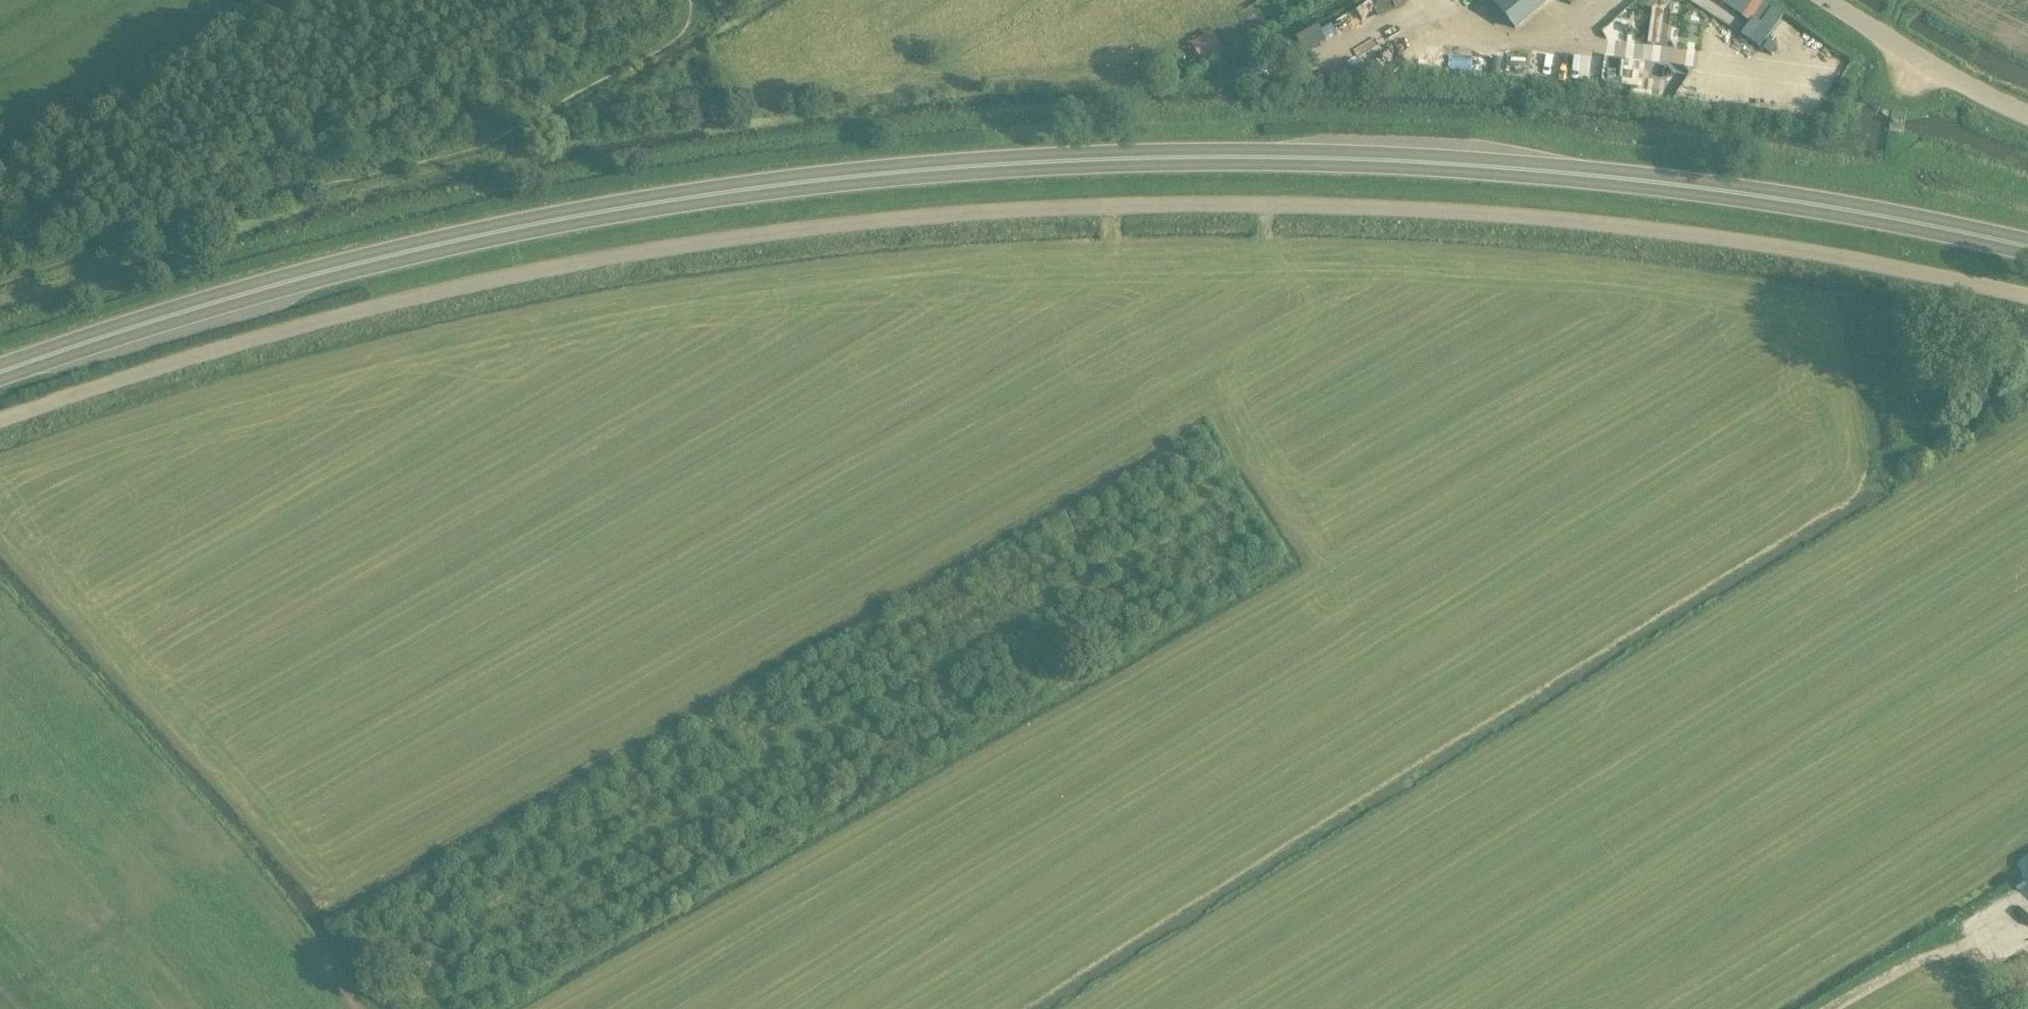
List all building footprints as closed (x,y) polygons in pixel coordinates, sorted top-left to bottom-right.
[(1370,0),(1355,12),(1366,26),(1381,14),(1370,0)] [(1516,29),(1549,0),(1491,0),(1516,29)] [(1191,45),(1198,55),(1204,65),(1224,52),(1211,32),(1191,45)]
